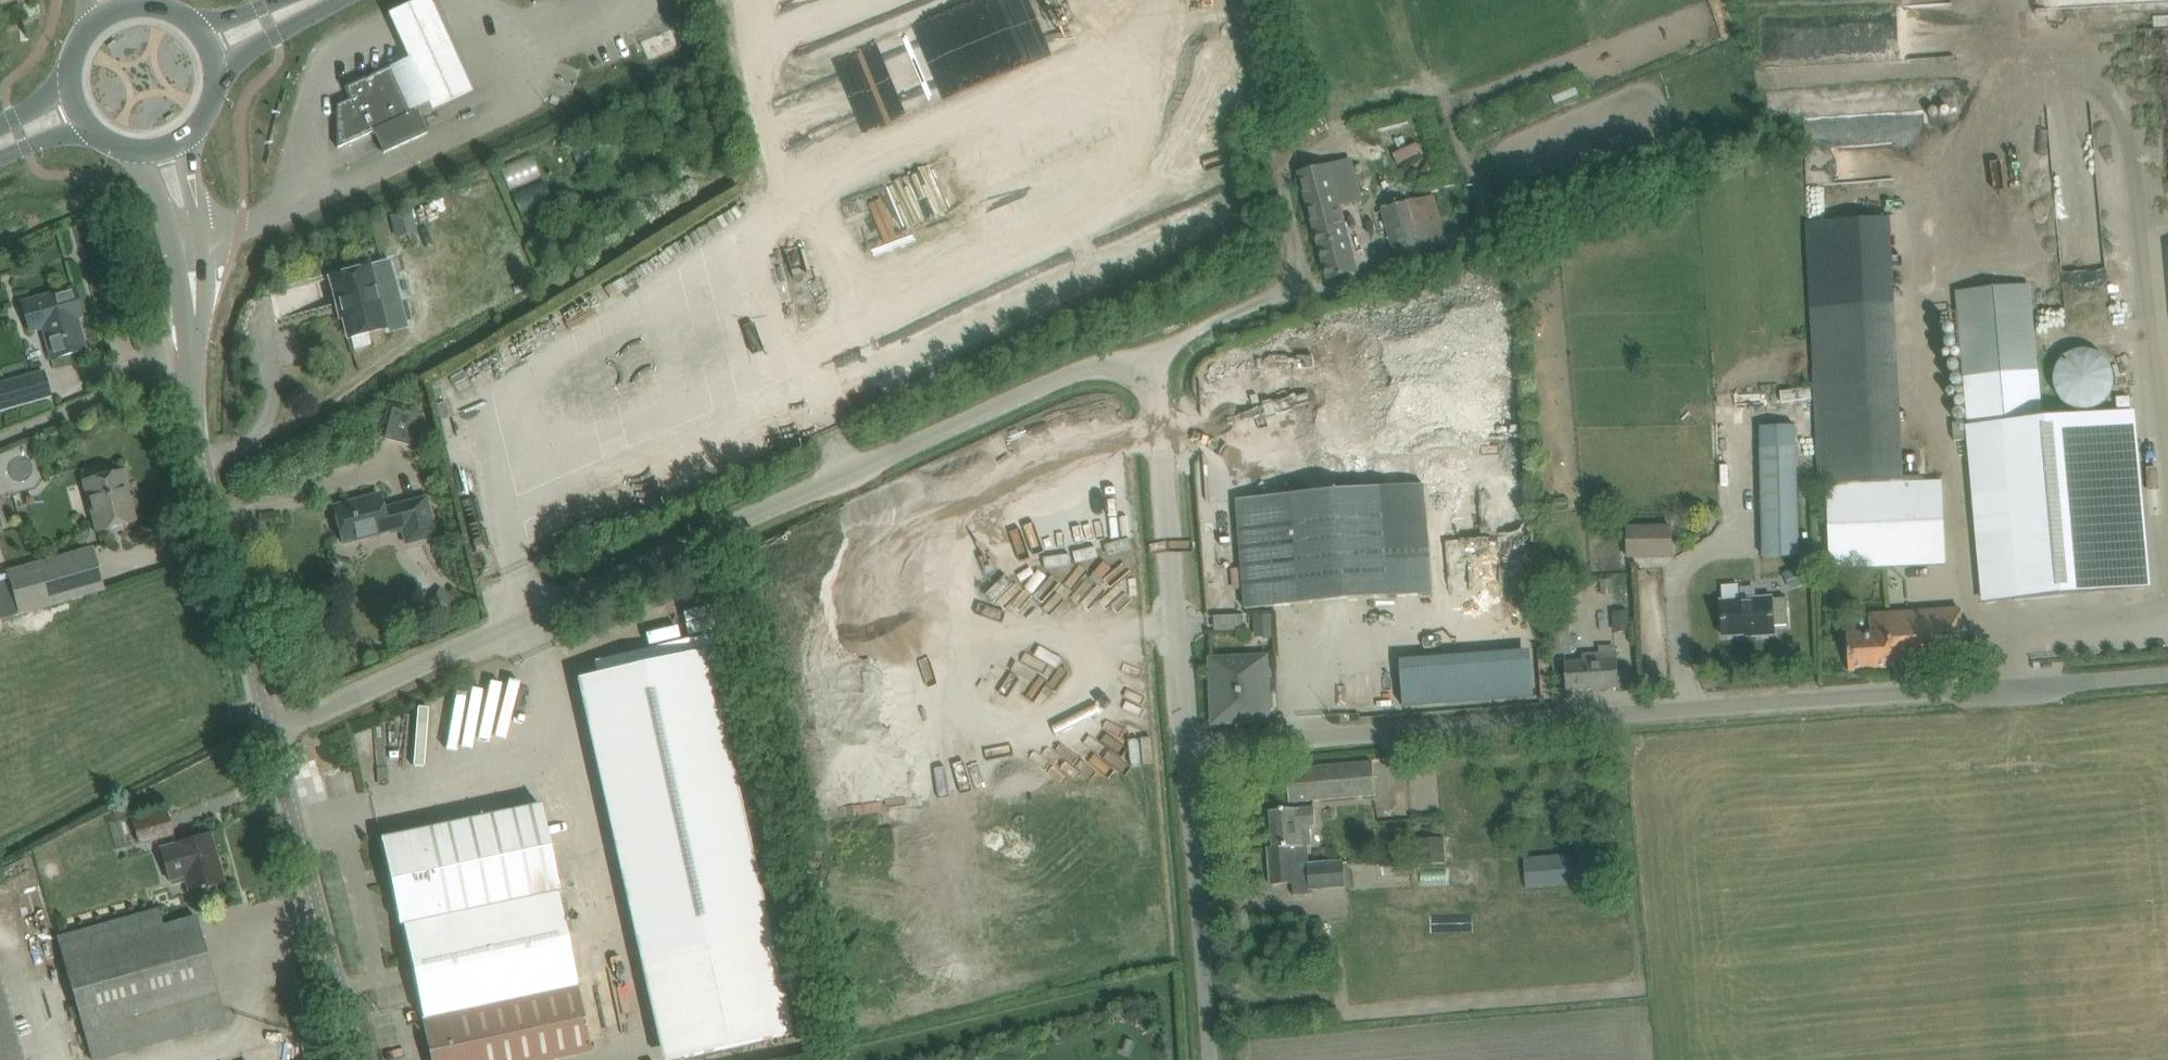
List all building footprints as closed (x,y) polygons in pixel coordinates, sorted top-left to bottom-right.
[(387,13),(394,29),(408,59),(392,66),(412,110),(427,103),(431,111),(472,92),(436,12),(431,0),(416,0),(387,13)] [(1730,14),(1746,10),(1743,0),(1727,0),(1730,14)] [(1188,14),(1169,13),(1168,46),(1187,47),(1188,14)] [(412,111),(393,68),(367,80),(366,79),(346,88),(351,100),(337,107),(338,148),(375,133),(378,142),(385,154),(428,134),(423,123),(418,111),(414,113),(413,111),(412,111)] [(1885,112),(1828,110),(1828,134),(1884,136),(1885,112)] [(1413,153),(1436,144),(1432,135),(1410,144),(1413,153)] [(587,137),(568,146),(576,164),(595,156),(587,137)] [(523,173),(551,160),(547,151),(519,163),(523,173)] [(1350,160),(1301,173),(1329,279),(1357,272),(1339,206),(1361,200),(1350,160)] [(1226,200),(1246,194),(1243,184),(1223,189),(1226,200)] [(1433,195),(1383,210),(1397,260),(1447,246),(1433,195)] [(410,209),(389,215),(393,232),(415,225),(410,209)] [(1905,476),(1896,301),(1891,217),(1805,222),(1810,306),(1820,488),(1826,487),(1924,480),(1923,475),(1905,476)] [(2054,228),(2023,228),(2023,244),(2054,244),(2054,228)] [(372,267),(330,278),(331,279),(337,304),(338,305),(338,306),(341,306),(350,339),(386,329),(379,302),(381,302),(400,297),(390,262),(372,267)] [(1970,422),(1953,424),(1955,441),(1972,440),(1986,603),(2147,588),(2131,410),(2041,418),(2028,284),(1958,290),(1970,422)] [(53,293),(21,304),(30,334),(40,331),(50,360),(65,355),(86,349),(75,311),(80,309),(74,288),(53,293)] [(990,305),(1001,323),(1010,318),(1000,299),(990,305)] [(2114,388),(2115,379),(2113,369),(2109,361),(2102,354),(2094,350),(2085,348),(2075,350),(2067,354),(2060,361),(2056,369),(2054,379),(2056,388),(2060,397),(2067,403),(2075,408),(2085,409),(2094,408),(2102,403),(2109,397),(2114,388)] [(50,396),(43,373),(0,385),(0,410),(50,396)] [(2130,396),(2117,397),(2118,408),(2131,407),(2130,396)] [(1386,403),(1361,403),(1361,451),(1429,451),(1429,429),(1416,429),(1415,411),(1401,411),(1401,428),(1386,428),(1386,403)] [(392,408),(384,440),(410,446),(418,415),(392,408)] [(1763,556),(1801,555),(1798,446),(1761,448),(1763,556)] [(124,471),(84,481),(97,532),(135,522),(126,490),(129,490),(124,471)] [(1924,480),(1826,487),(1830,569),(1947,563),(1942,479),(1924,480)] [(1432,594),(1424,484),(1237,499),(1246,609),(1432,594)] [(900,485),(884,488),(886,504),(903,501),(900,485)] [(396,505),(398,512),(385,515),(379,495),(333,507),(342,544),(389,531),(389,530),(401,526),(406,544),(435,536),(425,498),(396,505)] [(0,499),(0,529),(9,526),(2,499),(0,499)] [(898,531),(908,526),(898,506),(888,512),(898,531)] [(1671,526),(1627,527),(1628,558),(1672,557),(1671,526)] [(9,581),(0,583),(0,616),(1,619),(103,590),(91,548),(7,572),(9,581)] [(1802,565),(1783,572),(1790,589),(1808,582),(1802,565)] [(1613,578),(1601,579),(1602,594),(1614,593),(1613,578)] [(1550,585),(1556,655),(1572,653),(1567,584),(1550,585)] [(1720,600),(1719,600),(1722,638),(1745,636),(1745,638),(1777,636),(1776,625),(1788,624),(1786,597),(1774,598),(1774,595),(1740,598),(1739,584),(1722,585),(1723,600),(1720,600)] [(1871,614),(1872,632),(1847,634),(1849,671),(1980,664),(1979,642),(1962,643),(1960,608),(1871,614)] [(1628,610),(1612,612),(1614,629),(1630,627),(1628,610)] [(1584,661),(1565,662),(1567,691),(1619,687),(1617,652),(1583,655),(1584,661)] [(1367,656),(1368,668),(1399,666),(1398,654),(1367,656)] [(1265,657),(1212,660),(1216,723),(1269,720),(1268,698),(1265,657)] [(1445,668),(1401,671),(1404,707),(1447,703),(1445,668)] [(498,678),(504,695),(525,688),(519,671),(498,678)] [(1381,698),(1381,687),(1358,687),(1358,698),(1381,698)] [(1123,735),(1125,758),(1135,757),(1133,734),(1123,735)] [(1066,748),(1073,766),(1086,761),(1079,743),(1066,748)] [(1012,755),(997,758),(1001,777),(1016,774),(1012,755)] [(983,758),(973,761),(979,780),(990,777),(983,758)] [(681,786),(704,778),(699,762),(676,770),(681,786)] [(1373,762),(1292,770),(1286,770),(1289,804),(1376,795),(1373,762)] [(898,780),(898,785),(884,786),(886,802),(921,798),(918,777),(898,780)] [(856,798),(860,812),(881,806),(877,791),(856,798)] [(712,797),(686,800),(690,831),(716,828),(712,797)] [(541,805),(380,839),(399,926),(402,925),(423,1021),(431,1059),(551,1059),(591,1051),(560,896),(545,827),(541,805)] [(1311,826),(1316,825),(1315,808),(1271,811),(1274,848),(1269,848),(1272,885),(1293,883),(1294,896),(1312,895),(1312,889),(1346,886),(1344,862),(1310,864),(1308,846),(1312,846),(1311,826)] [(132,822),(137,843),(172,833),(167,812),(132,822)] [(185,877),(189,892),(224,882),(211,834),(160,849),(169,882),(185,877)] [(1445,838),(1431,839),(1431,864),(1445,864),(1445,838)] [(693,864),(721,862),(720,852),(693,854),(693,864)] [(1577,884),(1576,853),(1525,857),(1527,888),(1577,884)] [(62,954),(92,1059),(97,1059),(226,1024),(196,917),(164,926),(159,907),(57,936),(62,954)] [(679,1057),(810,1032),(790,926),(659,951),(679,1057)] [(15,950),(0,954),(0,1059),(39,1059),(15,950)] [(766,1054),(791,1048),(789,1037),(764,1042),(766,1054)]
